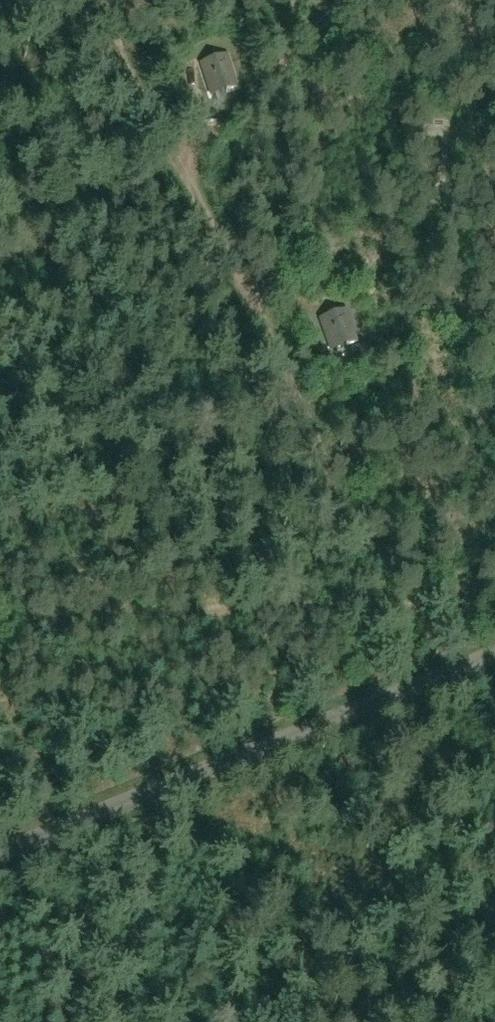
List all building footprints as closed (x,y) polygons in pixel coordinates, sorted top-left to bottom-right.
[(227,55),(201,63),(210,91),(225,86),(226,91),(238,87),(227,55)] [(346,346),(358,342),(346,310),(320,319),(330,347),(345,341),(346,346)]
